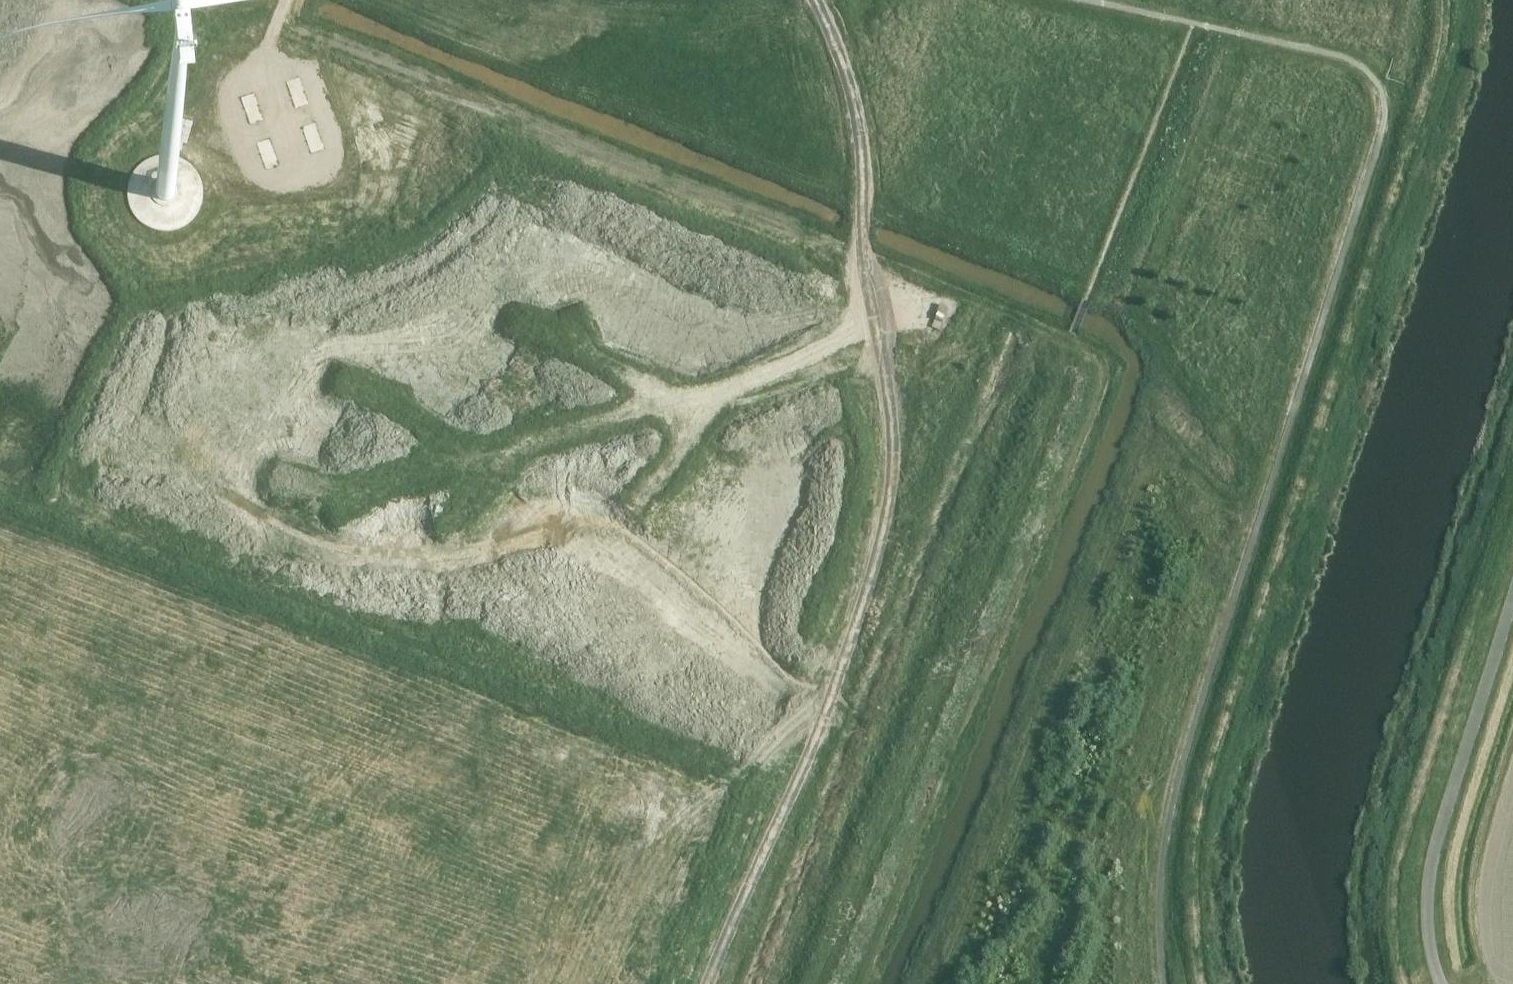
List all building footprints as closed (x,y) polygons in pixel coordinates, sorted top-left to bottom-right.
[(156,192),(156,196),(157,200),(160,202),(164,204),(167,204),(171,202),(174,200),(175,196),(175,192),(174,188),(171,186),(167,184),(163,184),(160,186),(157,188),(156,192)]
